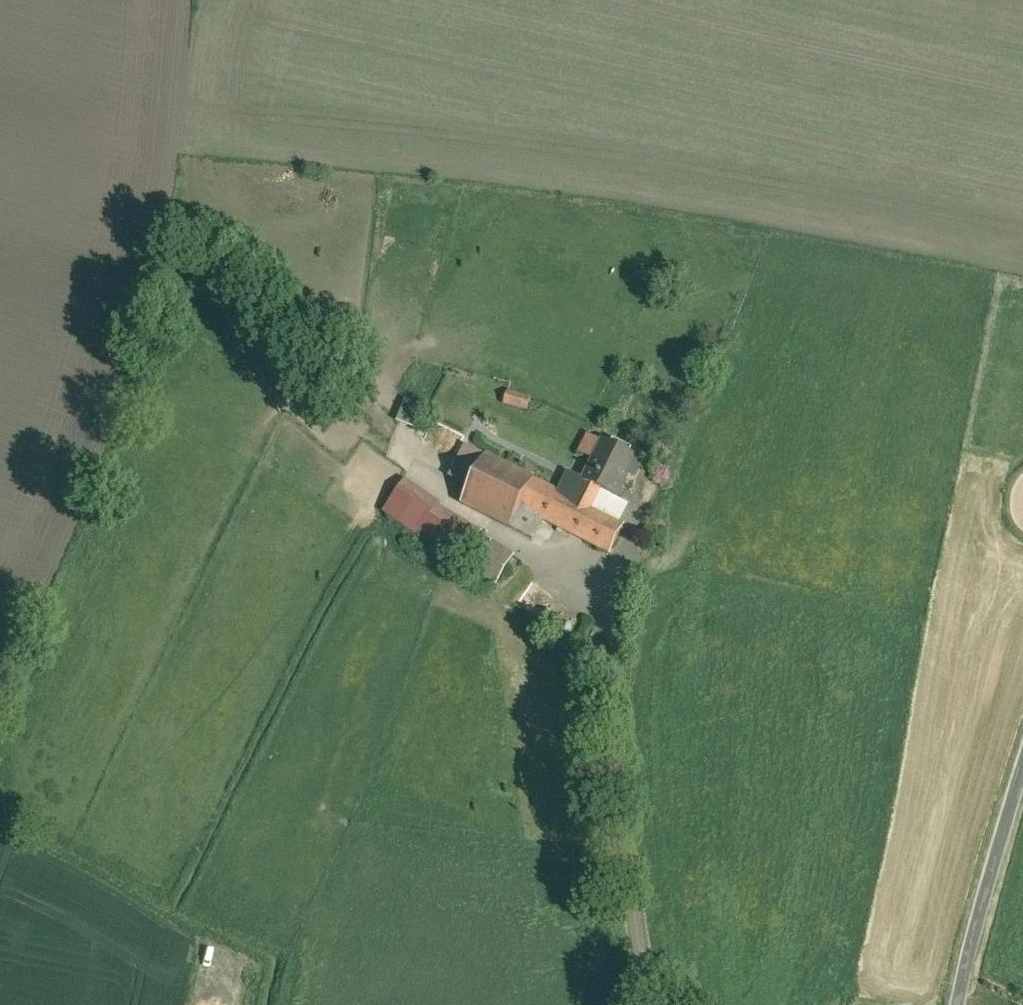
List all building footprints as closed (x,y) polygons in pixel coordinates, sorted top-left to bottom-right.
[(408,402),(404,422),(420,426),(425,406),(408,402)] [(588,482),(611,494),(625,501),(646,461),(595,435),(585,455),(599,462),(588,482)] [(454,479),(476,491),(493,458),(471,447),(454,479)] [(518,534),(529,513),(544,484),(493,458),(476,491),(467,507),(518,534)] [(629,527),(601,513),(611,494),(588,482),(574,475),(564,495),(544,484),(529,513),(614,556),(629,527)] [(408,526),(465,566),(480,544),(487,535),(411,481),(388,512),(408,526)] [(521,559),(498,543),(491,553),(477,572),(500,589),(521,559)]
